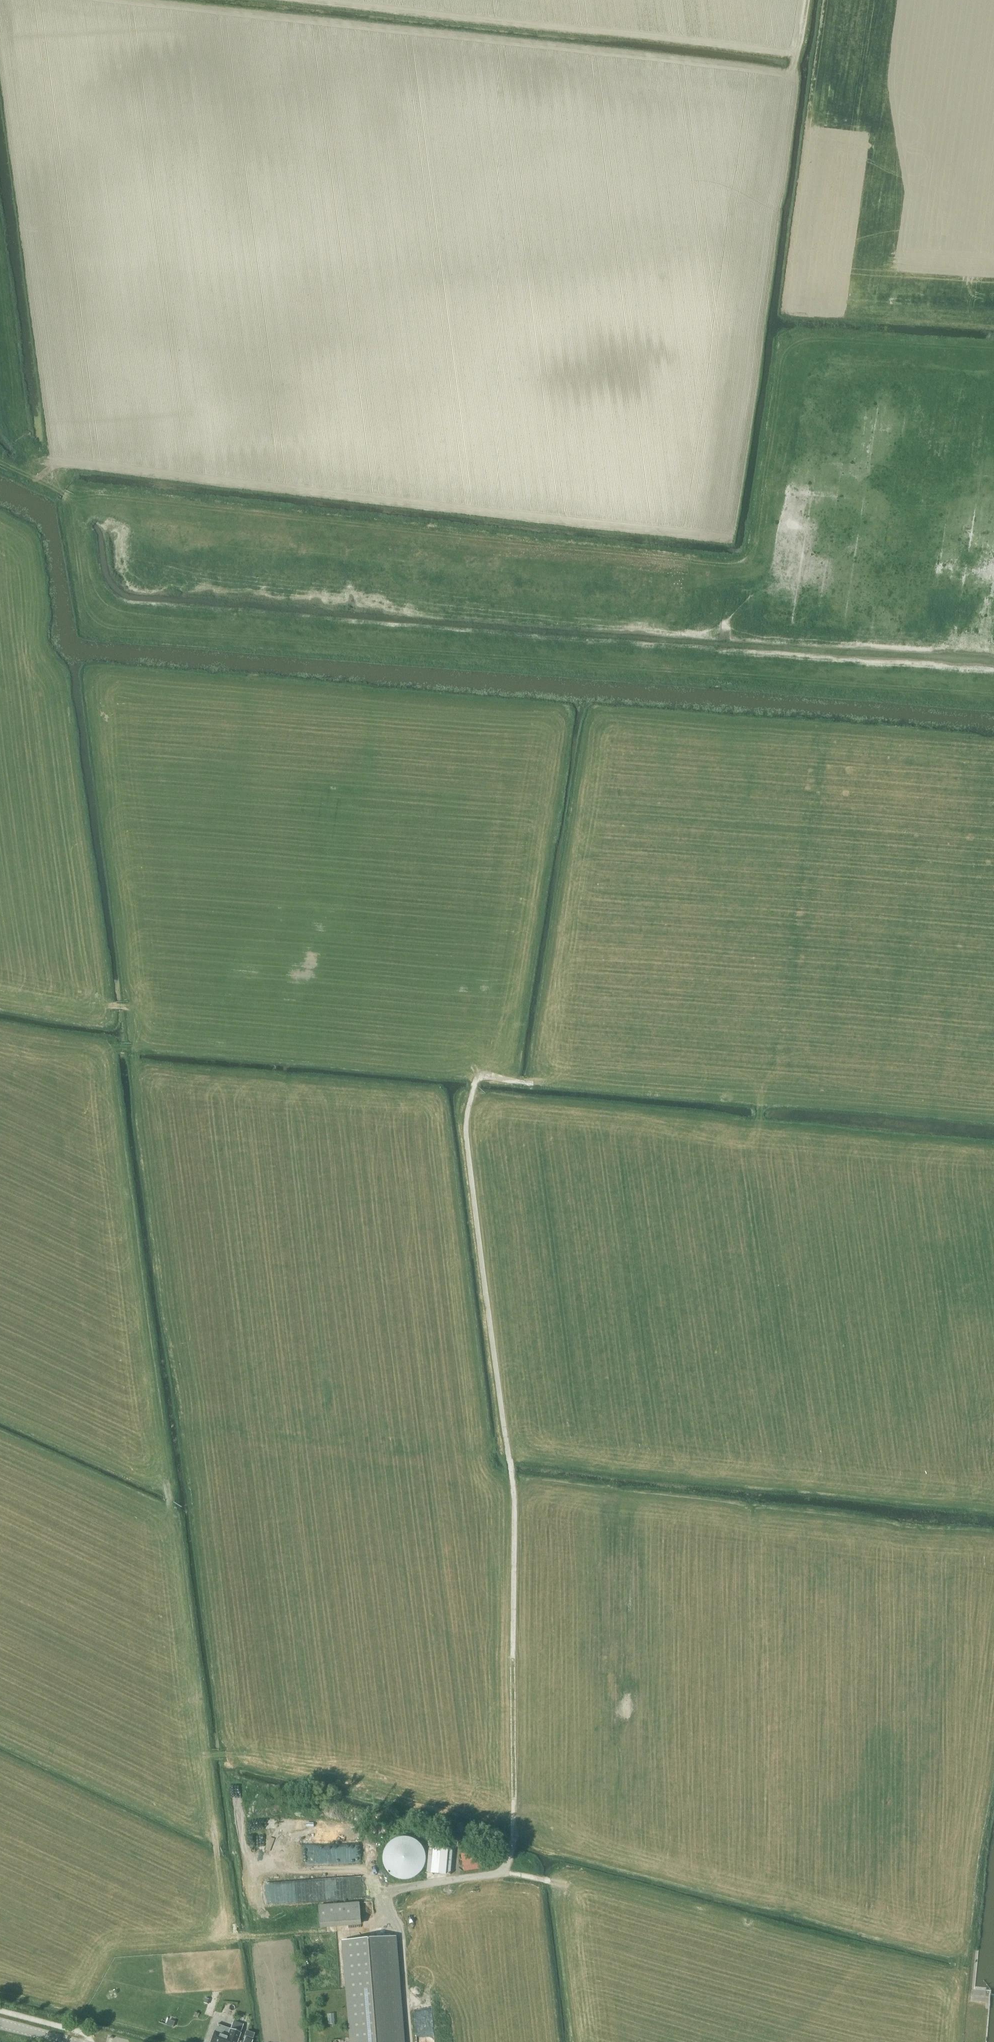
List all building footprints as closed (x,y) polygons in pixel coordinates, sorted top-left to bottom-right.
[(304,1830),(306,1854),(356,1850),(354,1826),(304,1830)] [(408,1837),(405,1836),(402,1837),(399,1837),(396,1838),(393,1840),(391,1842),(388,1844),(387,1846),(385,1849),(384,1851),(383,1854),(383,1857),(383,1860),(384,1863),(384,1866),(386,1869),(388,1871),(390,1874),(392,1876),(394,1877),(397,1878),(400,1879),(403,1880),(406,1880),(409,1879),(412,1878),(415,1877),(417,1876),(420,1874),(422,1871),(423,1869),(425,1866),(426,1863),(426,1860),(426,1857),(426,1854),(425,1851),(424,1849),(423,1846),(421,1844),(419,1841),(416,1840),(413,1838),(411,1837),(408,1837)] [(486,1869),(485,1853),(464,1853),(464,1870),(486,1869)] [(265,1904),(282,1903),(282,1882),(265,1883),(265,1904)] [(362,1925),(360,1902),(319,1905),(321,1928),(362,1925)] [(419,1935),(344,1941),(352,2041),(428,2041),(419,1935)] [(240,2032),(243,2024),(233,2020),(230,2029),(217,2024),(215,2031),(214,2031),(211,2041),(237,2041),(240,2032)] [(246,2030),(244,2036),(252,2039),(255,2033),(246,2030)]
